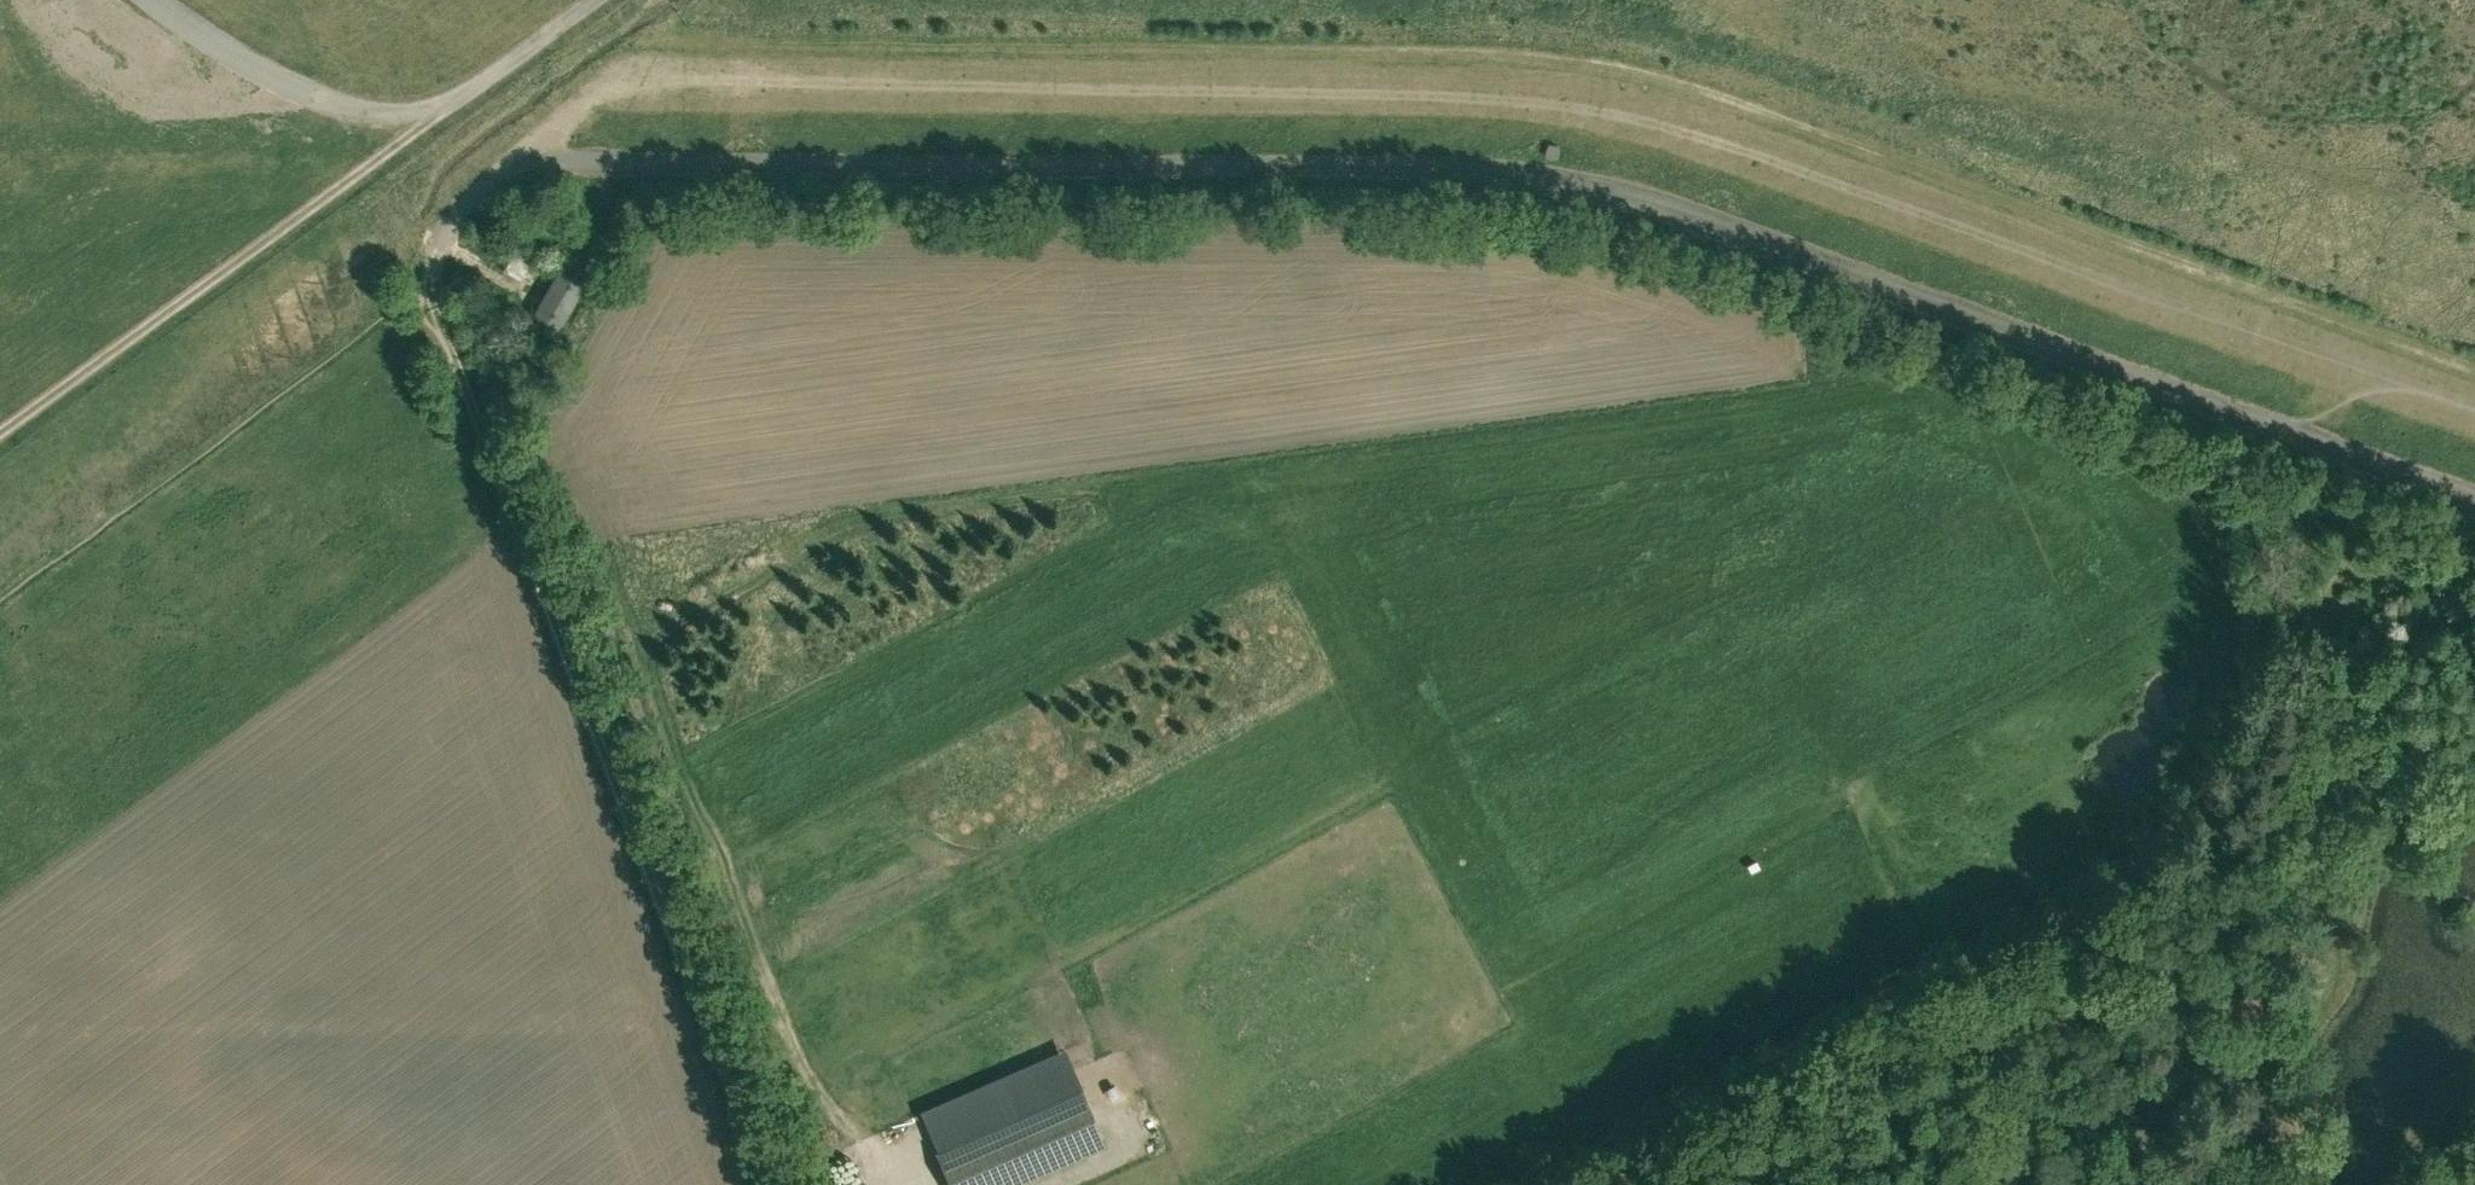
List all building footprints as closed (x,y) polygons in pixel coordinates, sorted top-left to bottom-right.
[(585,215),(586,203),(575,203),(574,214),(585,215)] [(537,253),(519,243),(503,269),(522,280),(537,253)] [(538,310),(536,314),(559,327),(585,281),(562,268),(538,310)] [(952,1184),(1022,1184),(1106,1148),(1082,1094),(939,1157),(952,1184)]
